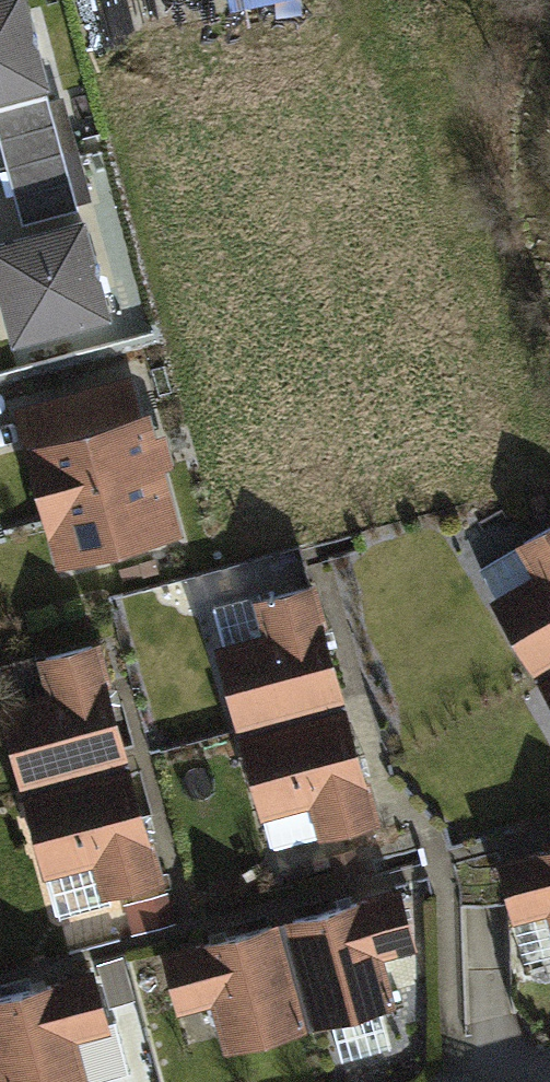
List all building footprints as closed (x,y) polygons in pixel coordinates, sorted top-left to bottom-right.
[(45,81),(23,0),(0,0),(0,93),(45,81)] [(0,105),(0,143),(6,164),(75,145),(68,117),(52,122),(45,93),(0,105)] [(75,145),(6,164),(22,222),(76,206),(69,178),(83,174),(75,145)] [(0,236),(0,310),(7,337),(107,313),(80,216),(0,236)] [(72,390),(82,427),(23,443),(48,531),(64,526),(73,558),(172,531),(129,375),(72,390)] [(549,654),(549,523),(477,566),(495,596),(492,598),(531,665),(549,654)] [(235,722),(339,694),(309,586),(258,600),(254,587),(202,601),(235,722)] [(122,751),(91,643),(39,657),(49,691),(0,705),(0,717),(18,780),(122,751)] [(538,677),(549,697),(549,670),(538,677)] [(240,735),(269,843),(372,816),(343,708),(240,735)] [(156,874),(126,766),(23,795),(55,915),(108,901),(104,888),(156,874)] [(498,860),(512,912),(546,903),(549,919),(549,846),(498,860)] [(395,889),(286,918),(314,1022),(388,1002),(374,950),(408,941),(395,889)] [(301,1025),(273,921),(164,950),(178,1002),(212,993),(226,1045),(301,1025)] [(0,995),(0,1075),(2,1081),(90,1081),(129,1072),(115,1020),(102,1023),(88,971),(0,995)]
